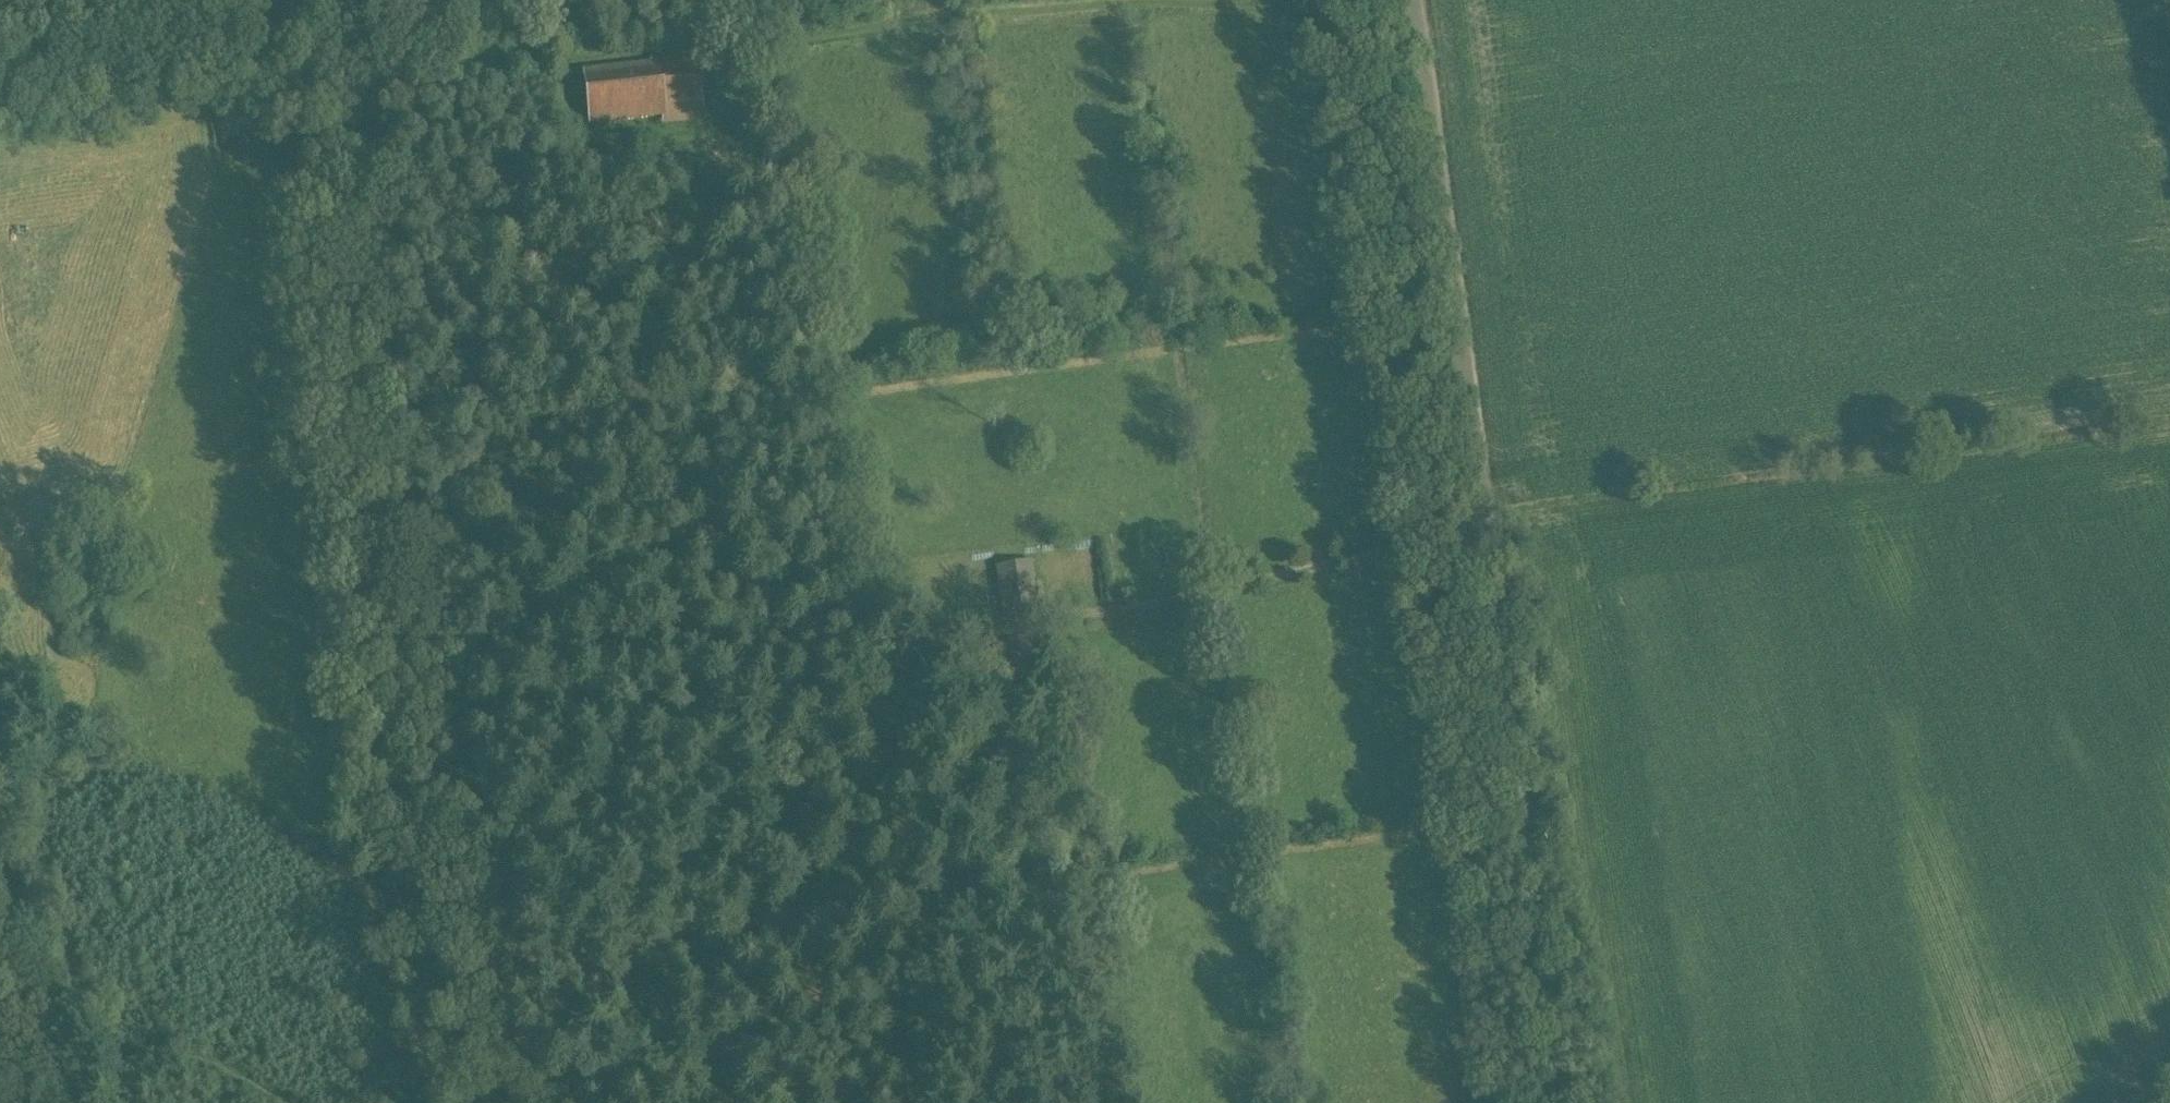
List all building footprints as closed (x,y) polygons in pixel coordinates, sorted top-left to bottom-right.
[(661,70),(660,61),(583,69),(589,126),(661,118),(662,125),(705,120),(699,66),(661,70)] [(1002,609),(1008,609),(1039,604),(1032,560),(995,564),(1002,609)]
